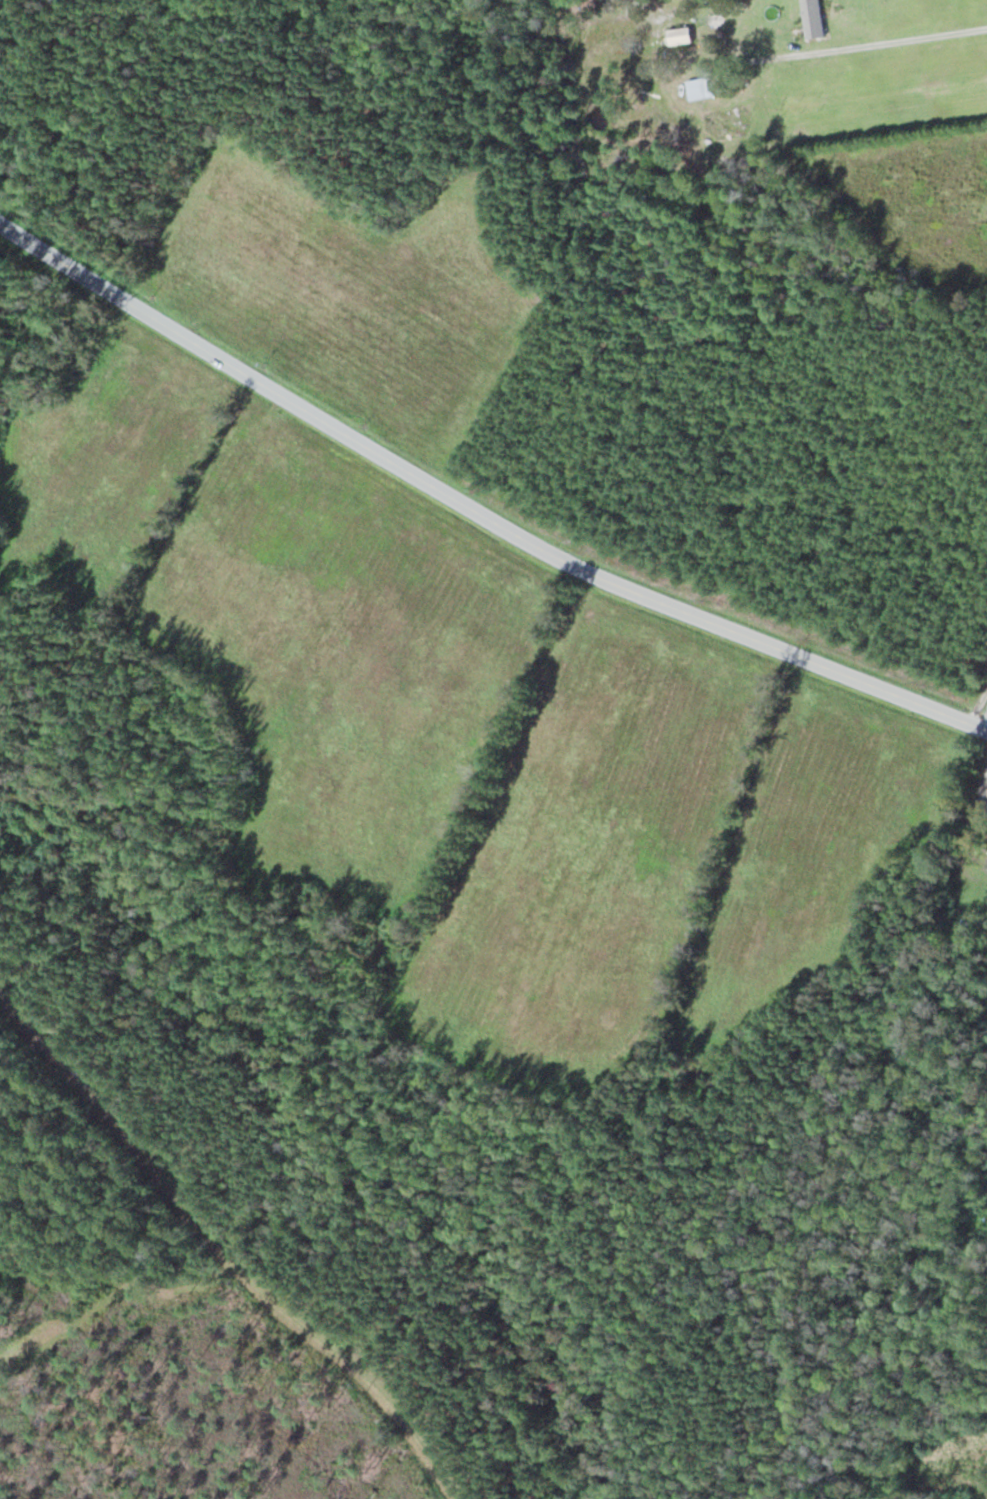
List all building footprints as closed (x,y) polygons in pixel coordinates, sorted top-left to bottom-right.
[(824,37),(820,0),(800,0),(806,40),(824,37)] [(667,30),(690,27),(692,41),(669,45),(667,30)] [(685,81),(705,77),(704,72),(718,69),(719,75),(722,95),(689,100),(685,81)]
